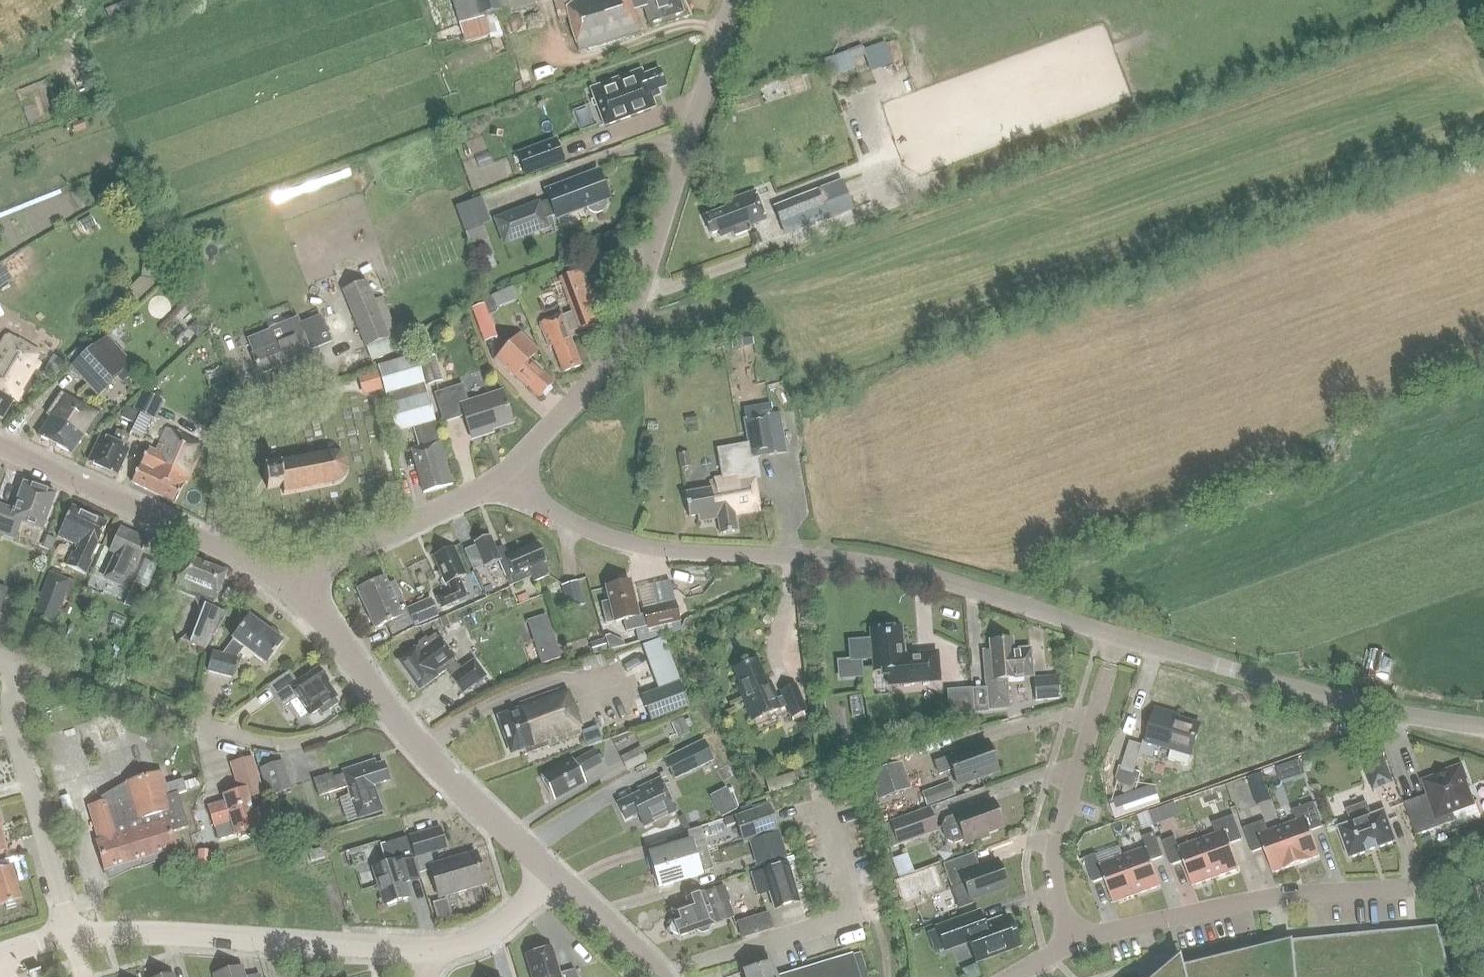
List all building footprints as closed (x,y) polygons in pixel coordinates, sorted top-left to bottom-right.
[(145,4),(143,0),(126,0),(129,10),(145,4)] [(536,0),(453,0),(460,24),(537,2),(536,0)] [(683,13),(679,0),(574,0),(565,3),(578,50),(641,31),(635,10),(644,7),(649,24),(683,13)] [(887,38),(828,57),(840,94),(899,74),(887,38)] [(658,89),(665,86),(659,70),(643,75),(641,70),(591,89),(605,126),(655,107),(652,98),(660,95),(658,89)] [(21,89),(34,121),(46,117),(42,105),(55,100),(47,79),(21,89)] [(526,176),(564,162),(555,139),(517,153),(526,176)] [(606,204),(605,200),(608,198),(597,170),(545,190),(549,199),(538,203),(495,219),(504,243),(547,227),(545,219),(556,215),(557,218),(586,207),(588,210),(592,213),(597,213),(601,212),(604,208),(606,204)] [(840,181),(775,206),(786,235),(852,210),(840,181)] [(722,203),(725,210),(704,218),(711,235),(718,232),(720,237),(733,231),(735,235),(749,230),(747,226),(764,219),(752,191),(722,203)] [(79,223),(84,232),(96,226),(91,216),(79,223)] [(488,239),(481,221),(463,228),(469,246),(488,239)] [(760,241),(757,233),(748,236),(752,245),(760,241)] [(158,261),(143,259),(141,276),(157,278),(158,261)] [(569,293),(576,311),(562,316),(561,314),(540,322),(549,347),(553,345),(563,372),(581,365),(569,333),(601,322),(587,285),(585,286),(580,271),(560,278),(566,294),(569,293)] [(367,347),(389,338),(374,301),(366,282),(344,291),(351,310),(367,347)] [(513,287),(482,300),(483,303),(471,308),(484,342),(498,337),(489,315),(496,313),(498,308),(518,300),(513,287)] [(270,331),(248,340),(254,354),(252,355),(260,375),(282,365),(284,370),(313,358),(310,351),(331,342),(320,316),(298,325),(300,331),(274,341),(270,331)] [(754,345),(752,332),(729,336),(732,349),(754,345)] [(537,349),(520,333),(503,350),(503,363),(526,385),(527,383),(539,395),(552,382),(540,371),(543,368),(535,360),(532,363),(528,359),(537,349)] [(2,418),(13,400),(16,402),(23,389),(28,392),(40,373),(23,362),(31,350),(8,335),(0,348),(0,416),(2,418)] [(93,348),(92,347),(71,365),(96,395),(118,376),(122,381),(136,369),(107,335),(93,348)] [(410,448),(422,491),(451,483),(434,420),(435,420),(417,354),(378,365),(396,431),(413,426),(418,446),(410,448)] [(443,381),(435,356),(420,360),(428,385),(443,381)] [(358,374),(363,392),(382,387),(377,369),(358,374)] [(221,384),(214,387),(220,399),(233,393),(227,381),(225,382),(221,384)] [(468,402),(463,385),(435,393),(444,421),(464,415),(472,438),(492,431),(491,429),(512,423),(502,391),(468,402)] [(160,399),(142,390),(133,408),(151,417),(160,399)] [(90,436),(102,415),(62,392),(49,415),(52,417),(41,436),(74,454),(86,433),(90,436)] [(742,418),(747,447),(749,457),(750,457),(784,451),(777,411),(770,413),(768,403),(741,408),(743,418),(742,418)] [(143,438),(151,420),(126,407),(121,416),(135,423),(130,432),(143,438)] [(187,483),(204,447),(165,429),(155,450),(148,447),(132,482),(176,502),(185,482),(187,483)] [(130,436),(117,430),(112,441),(101,436),(89,461),(115,474),(121,460),(123,461),(128,451),(126,450),(127,447),(125,446),(130,436)] [(749,457),(747,447),(730,450),(735,476),(708,481),(709,488),(683,493),(688,516),(696,514),(697,520),(717,517),(720,533),(737,530),(734,513),(759,509),(753,475),(754,475),(750,457),(749,457)] [(690,466),(688,451),(677,453),(680,467),(690,466)] [(279,469),(264,472),(268,489),(283,486),(284,492),(333,483),(338,482),(339,481),(343,479),(344,478),(345,475),(346,474),(347,472),(347,469),(347,467),(347,465),(346,462),(344,459),(342,455),(339,454),(336,453),(332,453),(328,453),(278,463),(279,469)] [(22,482),(12,509),(0,505),(0,535),(14,540),(20,523),(42,531),(55,493),(22,482)] [(74,555),(89,562),(96,549),(97,549),(100,543),(98,542),(107,522),(71,505),(58,534),(64,537),(62,541),(66,544),(68,539),(79,544),(74,555)] [(125,590),(129,581),(148,541),(120,528),(109,550),(114,552),(102,579),(125,590)] [(490,536),(473,543),(474,544),(476,547),(484,567),(484,568),(484,569),(499,562),(507,579),(510,577),(513,585),(532,576),(535,582),(550,575),(544,562),(545,561),(538,544),(508,557),(504,547),(496,550),(490,537),(491,537),(490,536)] [(476,547),(465,552),(473,572),(484,568),(484,567),(476,547)] [(458,563),(452,548),(435,555),(442,570),(440,571),(445,585),(449,583),(453,591),(437,598),(441,608),(469,596),(467,591),(465,592),(459,578),(467,575),(461,561),(458,563)] [(215,601),(227,572),(187,556),(173,590),(194,599),(200,612),(194,626),(181,639),(203,648),(208,636),(212,638),(227,613),(211,606),(214,600),(215,601)] [(62,578),(49,574),(32,618),(50,626),(58,607),(52,605),(62,578)] [(398,608),(384,578),(358,589),(374,628),(387,622),(393,635),(412,627),(403,605),(398,608)] [(585,604),(577,581),(562,586),(570,609),(585,604)] [(134,582),(124,606),(137,612),(148,589),(134,582)] [(610,601),(602,603),(607,624),(624,620),(627,632),(649,627),(649,629),(680,622),(676,602),(644,609),(646,615),(639,616),(631,582),(607,588),(610,601)] [(438,614),(431,599),(409,609),(415,624),(438,614)] [(20,600),(16,610),(25,613),(28,603),(20,600)] [(282,641),(248,616),(232,638),(233,639),(222,653),(213,651),(208,669),(232,676),(237,657),(236,657),(244,647),(265,663),(282,641)] [(535,641),(552,635),(546,616),(532,621),(529,622),(535,641)] [(871,659),(872,672),(886,671),(887,685),(938,682),(936,653),(915,655),(914,655),(913,656),(913,657),(902,658),(900,628),(869,630),(870,641),(849,643),(850,659),(835,660),(835,661),(871,659)] [(419,645),(416,646),(398,659),(419,689),(449,667),(453,674),(451,675),(463,692),(486,675),(474,659),(461,668),(453,657),(439,637),(436,633),(428,638),(426,636),(418,641),(419,645)] [(984,651),(989,709),(1009,707),(1006,679),(1033,676),(1031,649),(1013,650),(1012,639),(990,641),(991,651),(984,651)] [(604,640),(591,644),(594,655),(607,651),(604,640)] [(766,683),(757,659),(734,669),(740,682),(736,684),(750,718),(786,704),(791,715),(807,709),(797,684),(781,690),(783,695),(777,697),(771,681),(766,683)] [(318,667),(296,681),(289,670),(267,684),(281,706),(295,696),(307,715),(318,708),(321,713),(337,703),(334,698),(336,697),(327,682),(318,667)] [(1060,698),(1058,678),(1034,680),(1036,700),(1060,698)] [(688,706),(680,683),(642,697),(650,720),(688,706)] [(518,703),(520,708),(497,716),(510,751),(528,744),(530,750),(545,745),(545,744),(581,731),(565,686),(518,703)] [(824,700),(813,701),(815,718),(826,717),(824,700)] [(1130,741),(1122,767),(1134,771),(1139,754),(1152,758),(1156,745),(1171,749),(1168,759),(1180,763),(1182,766),(1184,767),(1187,765),(1190,755),(1191,756),(1200,725),(1178,718),(1178,716),(1156,709),(1145,746),(1130,741)] [(683,718),(671,723),(678,739),(689,734),(683,718)] [(681,768),(684,773),(713,759),(703,739),(664,758),(671,773),(681,768)] [(987,742),(934,761),(939,775),(953,770),(958,784),(997,770),(987,742)] [(647,760),(640,747),(621,758),(627,770),(647,760)] [(1367,755),(1374,787),(1395,782),(1388,750),(1367,755)] [(574,761),(573,760),(542,777),(553,797),(584,781),(579,773),(600,762),(594,751),(574,761)] [(897,753),(865,764),(878,800),(910,789),(897,753)] [(257,827),(248,797),(263,793),(253,756),(231,762),(239,790),(225,794),(227,801),(209,806),(218,838),(240,832),(241,835),(254,832),(253,828),(257,827)] [(382,810),(374,784),(389,780),(383,762),(376,764),(375,759),(342,770),(343,773),(333,777),(332,773),(314,778),(319,795),(347,786),(357,818),(382,810)] [(1300,760),(1291,763),(1296,778),(1305,775),(1300,760)] [(280,762),(261,767),(268,794),(287,789),(280,762)] [(1446,774),(1425,782),(1429,794),(1405,803),(1417,836),(1456,821),(1453,812),(1473,805),(1464,780),(1467,780),(1462,765),(1445,771),(1446,774)] [(165,783),(161,769),(126,780),(127,783),(103,797),(104,799),(87,804),(87,806),(88,806),(98,840),(97,840),(105,867),(109,876),(130,866),(153,859),(176,856),(175,846),(170,831),(188,826),(178,791),(186,789),(183,777),(165,783)] [(1248,779),(1257,806),(1272,801),(1262,773),(1248,779)] [(675,810),(659,778),(638,788),(639,792),(617,802),(625,818),(637,812),(643,825),(675,810)] [(950,782),(921,793),(926,806),(955,796),(950,782)] [(723,816),(739,808),(729,786),(712,794),(723,816)] [(1110,800),(1117,819),(1132,814),(1125,794),(1110,800)] [(878,808),(883,822),(909,813),(904,799),(878,808)] [(993,801),(944,819),(941,827),(946,840),(954,844),(965,840),(966,844),(988,836),(986,832),(1002,826),(993,801)] [(1283,827),(1297,865),(1311,860),(1311,859),(1320,856),(1311,831),(1323,827),(1314,803),(1293,811),(1297,821),(1283,827)] [(1353,823),(1339,828),(1350,858),(1368,851),(1368,853),(1378,849),(1378,848),(1396,841),(1385,811),(1371,816),(1366,804),(1348,811),(1353,823)] [(737,823),(743,841),(777,829),(768,805),(734,816),(737,823)] [(938,831),(929,807),(889,822),(889,823),(881,826),(889,849),(897,845),(898,846),(938,831)] [(1150,812),(1155,826),(1163,823),(1158,809),(1150,812)] [(737,823),(734,816),(723,820),(725,827),(737,823)] [(1216,834),(1202,839),(1216,877),(1240,869),(1231,844),(1243,840),(1234,816),(1212,824),(1216,834)] [(1297,865),(1283,827),(1269,832),(1265,821),(1244,829),(1252,853),(1264,849),(1273,873),(1283,870),(1297,865)] [(433,864),(430,853),(446,847),(440,826),(433,828),(408,836),(415,857),(420,874),(432,870),(430,865),(433,864)] [(777,832),(750,841),(757,864),(785,855),(777,832)] [(1147,848),(1123,856),(1137,894),(1161,886),(1152,861),(1164,857),(1155,833),(1143,837),(1147,848)] [(419,880),(406,837),(380,845),(385,864),(373,868),(384,905),(410,897),(406,884),(419,880)] [(1216,877),(1202,839),(1179,848),(1175,837),(1163,842),(1172,866),(1184,861),(1193,886),(1216,877)] [(649,853),(654,870),(708,853),(704,839),(691,843),(690,840),(669,847),(649,853)] [(322,858),(320,849),(306,852),(308,862),(322,858)] [(197,862),(210,863),(211,863),(211,862),(211,851),(198,850),(197,862)] [(485,883),(475,851),(433,864),(430,865),(432,870),(440,897),(485,883)] [(708,853),(654,870),(659,887),(700,874),(699,872),(712,868),(708,853)] [(1006,886),(997,861),(979,868),(974,854),(944,865),(952,888),(964,884),(970,899),(1006,886)] [(1137,894),(1123,856),(1100,865),(1096,854),(1084,859),(1093,883),(1105,878),(1114,903),(1137,894)] [(19,897),(10,863),(0,866),(0,902),(19,897)] [(774,908),(799,901),(787,863),(762,870),(774,908)] [(933,868),(900,880),(906,899),(940,887),(933,868)] [(670,926),(672,933),(672,932),(678,935),(679,936),(695,930),(702,934),(708,932),(712,924),(714,924),(714,923),(732,917),(727,901),(728,900),(723,886),(703,893),(703,892),(685,899),(687,904),(671,910),(674,919),(672,919),(673,920),(670,926)] [(1019,946),(1008,916),(983,925),(979,912),(937,927),(945,950),(969,941),(977,962),(1019,946)] [(768,914),(753,919),(758,934),(773,929),(768,914)] [(1438,926),(1408,929),(1413,976),(1451,976),(1438,926)] [(1374,976),(1413,976),(1408,929),(1369,933),(1374,976)] [(1369,933),(1330,937),(1335,976),(1374,976),(1369,933)] [(1330,937),(1291,941),(1295,976),(1335,976),(1330,937)] [(552,948),(525,955),(532,976),(577,976),(575,970),(560,974),(552,948)] [(1278,951),(1174,976),(1285,976),(1278,951)] [(851,954),(777,976),(866,976),(858,952),(851,954)] [(770,963),(743,971),(745,976),(774,976),(770,963)] [(242,967),(214,974),(215,976),(245,976),(242,967)]
